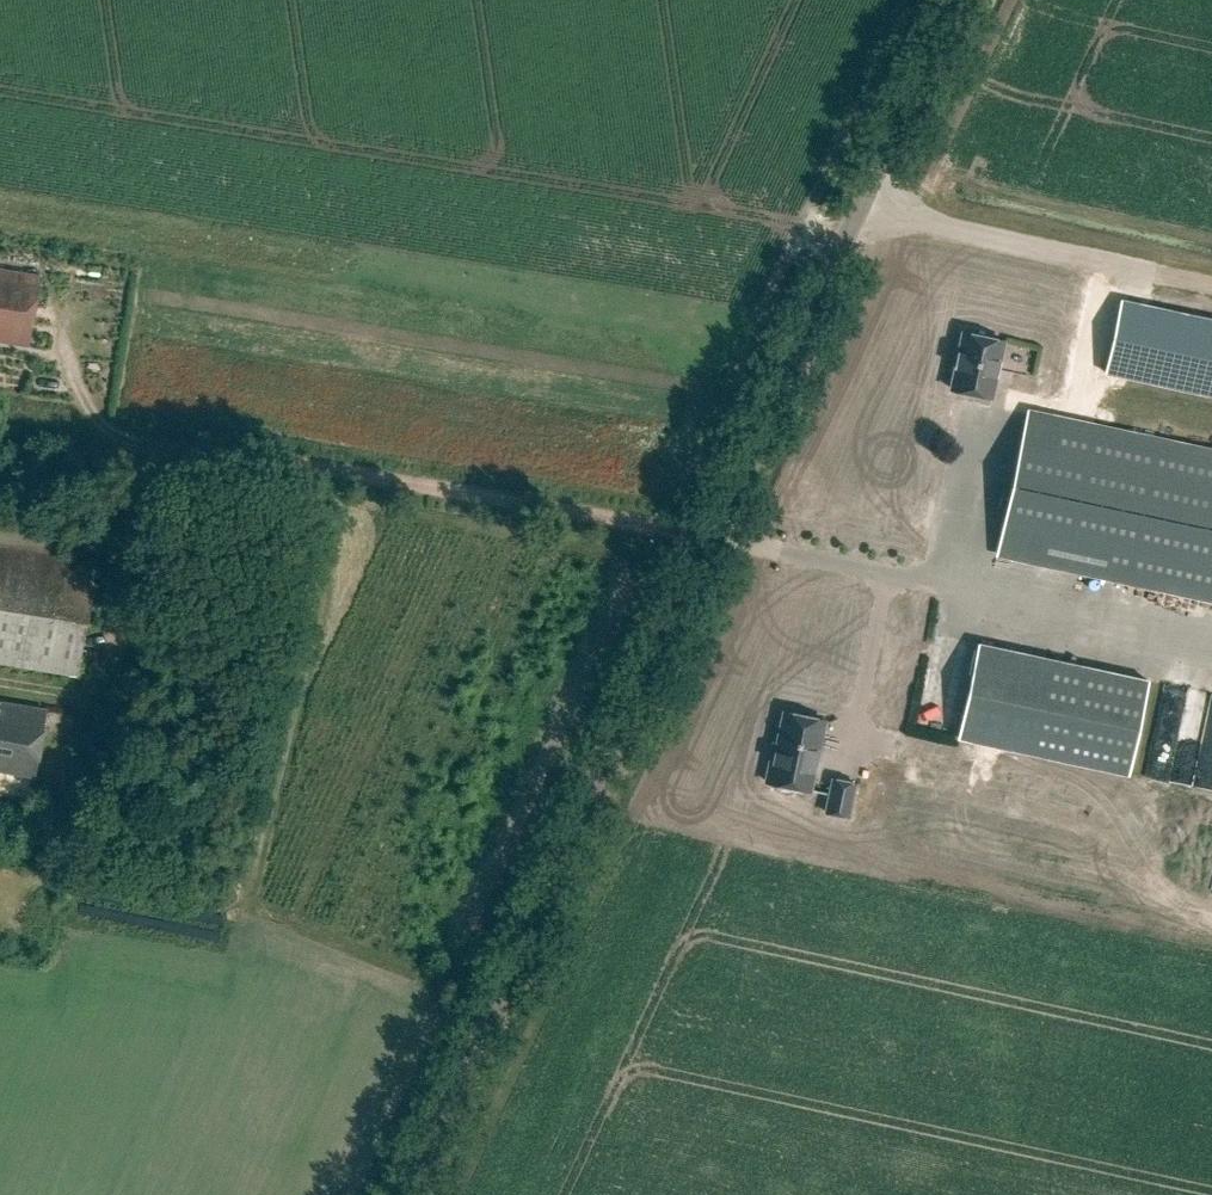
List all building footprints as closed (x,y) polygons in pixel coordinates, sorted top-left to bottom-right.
[(30,345),(41,276),(0,269),(0,340),(30,345)] [(1211,396),(1211,321),(1122,301),(1106,373),(1211,396)] [(963,332),(951,388),(993,397),(1005,341),(963,332)] [(1028,414),(999,551),(1211,597),(1211,454),(1028,414)] [(78,676),(97,562),(0,546),(0,664),(78,676)] [(1149,681),(979,644),(958,738),(1129,775),(1149,681)] [(36,776),(47,710),(0,702),(0,770),(36,776)] [(770,762),(766,782),(811,791),(826,721),(784,712),(773,763),(770,762)] [(1153,755),(1154,779),(1194,779),(1194,759),(1177,759),(1177,755),(1153,755)] [(833,780),(826,813),(849,818),(856,785),(833,780)]
